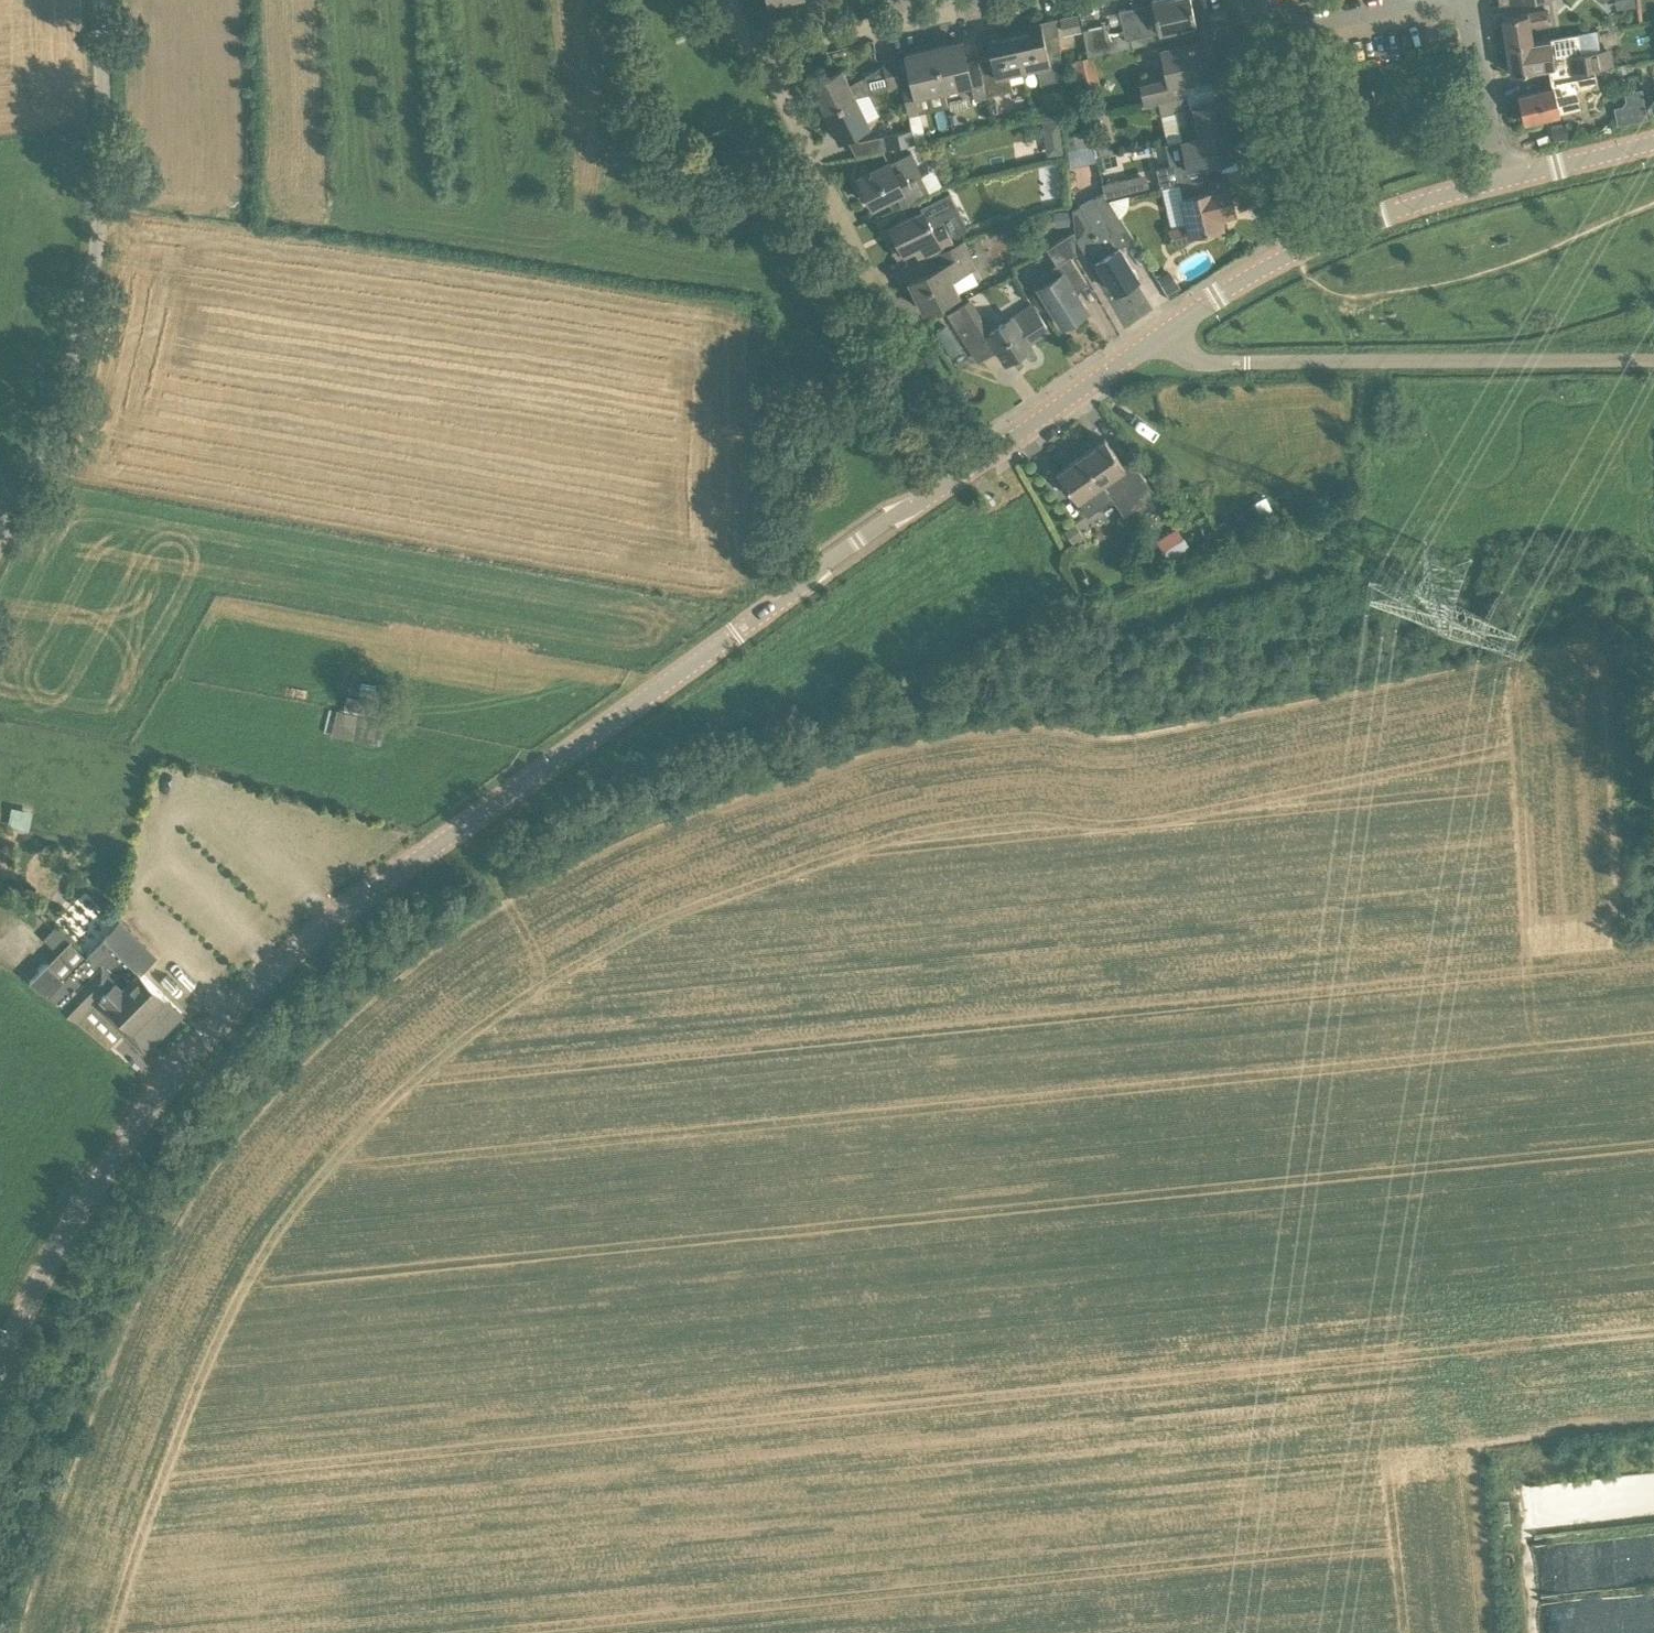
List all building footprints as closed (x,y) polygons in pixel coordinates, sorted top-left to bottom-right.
[(1153,2),(1119,9),(1125,38),(1159,29),(1196,23),(1191,0),(1152,0),(1153,2)] [(1502,17),(1507,46),(1533,41),(1530,25),(1548,22),(1546,10),(1502,17)] [(1077,15),(1072,16),(1061,18),(1065,31),(1081,27),(1077,15)] [(1030,31),(1015,35),(1022,68),(1038,64),(1042,81),(1063,76),(1060,38),(1045,41),(1041,23),(1029,25),(1030,31)] [(1132,46),(1161,40),(1159,29),(1125,38),(1110,41),(1108,25),(1084,29),(1088,55),(1132,46)] [(1009,71),(1022,68),(1015,35),(1000,38),(999,32),(986,35),(991,57),(978,60),(986,95),(1013,89),(1009,71)] [(1213,74),(1205,38),(1159,48),(1166,75),(1139,81),(1143,101),(1157,98),(1186,92),(1184,80),(1213,74)] [(1507,46),(1511,74),(1554,65),(1550,38),(1533,41),(1507,46)] [(978,60),(967,63),(962,41),(935,47),(944,88),(972,82),(975,98),(986,95),(978,60)] [(911,75),(900,77),(902,88),(908,115),(921,112),(948,105),(944,88),(935,47),(906,54),(911,75)] [(1563,56),(1567,73),(1590,68),(1590,69),(1614,66),(1610,47),(1563,56)] [(882,60),(883,62),(889,88),(889,90),(902,88),(900,77),(896,57),(882,60)] [(855,96),(889,88),(883,62),(865,76),(849,84),(842,68),(812,83),(826,111),(856,97),(855,96)] [(1524,121),(1545,117),(1560,113),(1560,112),(1580,108),(1576,90),(1594,86),(1590,69),(1590,68),(1567,73),(1550,77),(1553,86),(1518,94),(1524,121)] [(1186,92),(1157,98),(1166,141),(1182,137),(1225,128),(1219,100),(1190,106),(1187,92),(1186,92)] [(826,111),(840,139),(846,136),(855,155),(915,142),(912,128),(858,140),(854,133),(870,126),(856,97),(826,111)] [(958,121),(957,113),(949,114),(951,122),(958,121)] [(1087,119),(1089,130),(1090,135),(1092,143),(1095,157),(1109,154),(1104,132),(1109,131),(1105,115),(1087,119)] [(1042,122),(1044,133),(1050,135),(1062,133),(1060,119),(1042,122)] [(1565,131),(1568,140),(1569,139),(1566,122),(1549,125),(1551,135),(1565,131)] [(912,128),(915,142),(926,140),(923,126),(912,128)] [(1182,137),(1186,153),(1189,168),(1179,170),(1182,182),(1179,183),(1205,177),(1202,166),(1208,165),(1232,160),(1225,128),(1182,137)] [(1092,143),(1090,135),(1089,130),(1072,134),(1075,147),(1092,143)] [(890,163),(859,177),(872,205),(889,197),(895,209),(927,195),(918,177),(907,182),(902,170),(895,174),(890,163)] [(1188,224),(1169,229),(1173,243),(1193,238),(1192,233),(1222,226),(1219,215),(1235,211),(1226,172),(1205,177),(1179,183),(1183,197),(1188,224)] [(1124,178),(1102,183),(1105,197),(1127,192),(1124,178)] [(1074,230),(1078,235),(1094,263),(1097,261),(1115,293),(1119,290),(1121,293),(1130,287),(1129,285),(1139,279),(1120,248),(1134,240),(1102,193),(1073,208),(1074,230)] [(940,252),(957,243),(942,214),(929,220),(923,209),(891,226),(899,241),(892,244),(898,256),(915,248),(921,260),(940,251),(940,252)] [(1072,225),(1071,210),(1054,212),(1055,226),(1072,225)] [(1086,280),(1070,256),(1075,253),(1073,230),(1046,248),(1057,264),(1050,268),(1051,269),(1043,274),(1040,277),(1039,282),(1040,286),(1038,287),(1063,327),(1088,311),(1074,288),(1086,280)] [(940,252),(946,263),(910,280),(924,310),(960,293),(953,278),(977,266),(964,240),(957,243),(940,252)] [(1160,279),(1170,294),(1181,286),(1171,272),(1160,279)] [(989,332),(979,316),(969,299),(949,312),(979,360),(998,348),(1006,362),(1032,346),(1028,341),(1047,329),(1048,330),(1049,330),(1032,304),(989,332)] [(1081,455),(1112,499),(1114,502),(1146,480),(1132,460),(1124,466),(1105,439),(1081,455)] [(1081,455),(1058,472),(1089,516),(1112,499),(1081,455)] [(1075,523),(1065,530),(1074,542),(1081,537),(1084,535),(1075,523)] [(1170,565),(1193,550),(1184,536),(1161,550),(1170,565)] [(1161,567),(1166,574),(1171,570),(1166,563),(1161,567)] [(332,734),(380,744),(385,719),(337,709),(332,734)] [(30,830),(34,810),(12,806),(9,825),(9,826),(27,830),(30,830)] [(181,1011),(141,972),(158,955),(122,919),(86,956),(55,926),(43,938),(58,952),(47,963),(29,981),(77,1020),(94,1002),(144,1050),(145,1049),(144,1048),(150,1042),(151,1043),(181,1011)]
